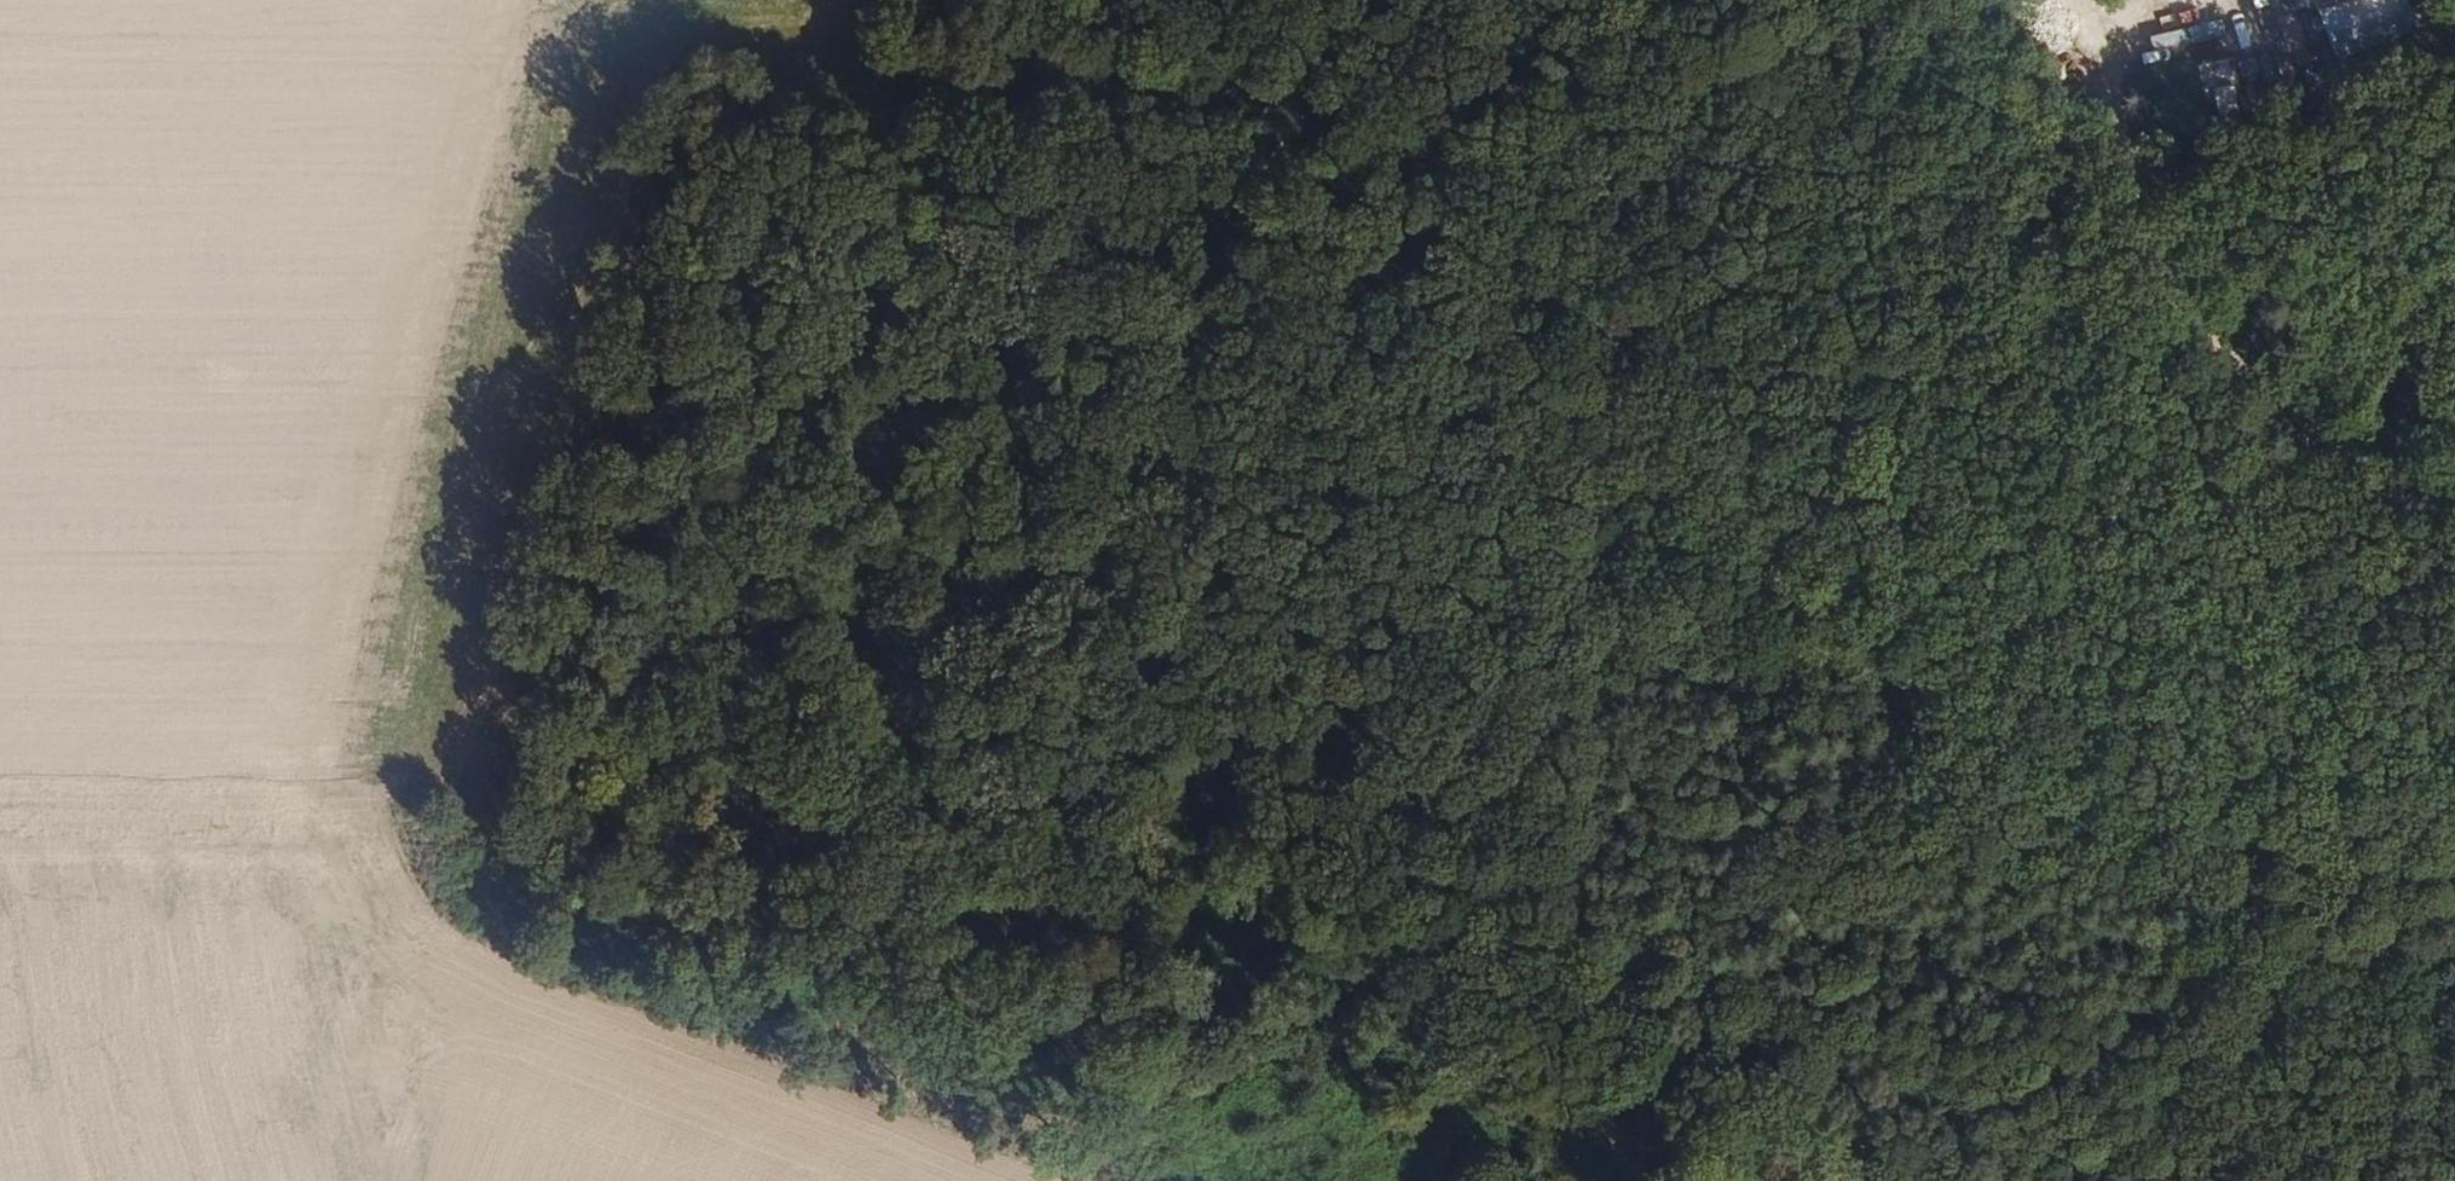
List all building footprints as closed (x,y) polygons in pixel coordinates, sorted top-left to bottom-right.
[(2339,69),(2430,36),(2416,0),(2312,0),(2339,69)]
